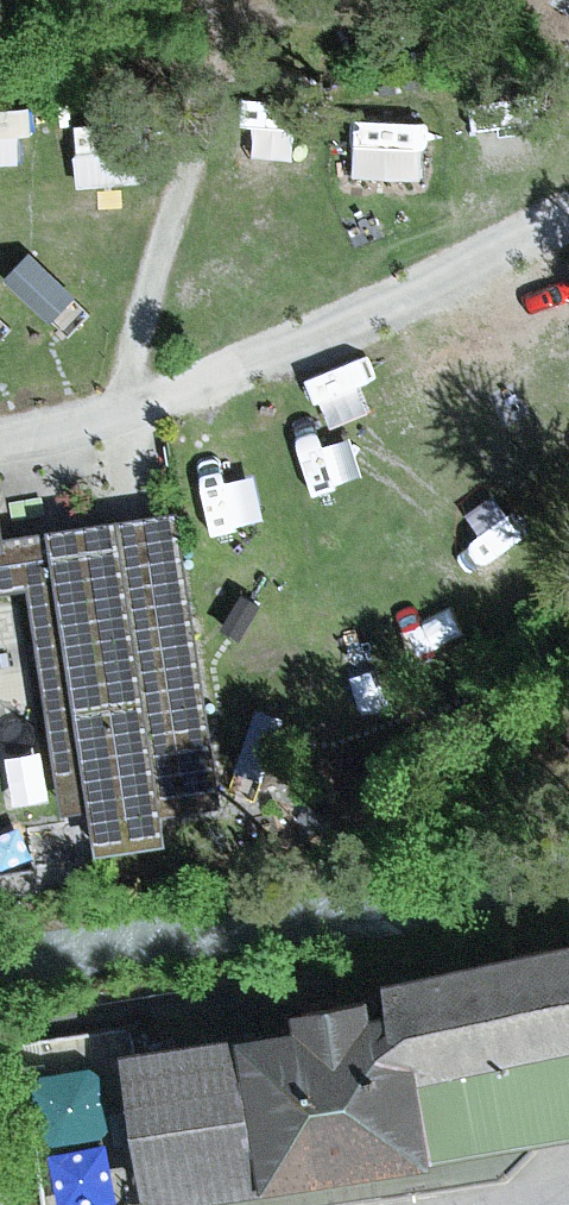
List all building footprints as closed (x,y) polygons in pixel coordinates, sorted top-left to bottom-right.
[(34,147),(30,89),(0,91),(0,150),(34,147)] [(362,163),(430,159),(427,97),(358,101),(362,163)] [(182,519),(57,538),(92,767),(102,838),(169,828),(164,796),(223,788),(182,519)] [(1,591),(33,587),(61,772),(92,767),(57,538),(13,544),(0,546),(0,592),(1,591)] [(367,679),(324,686),(332,740),(375,734),(367,679)] [(411,1007),(434,1159),(568,1137),(568,945),(405,974),(411,1007)] [(305,1030),(134,1056),(157,1201),(434,1159),(411,1007),(383,1012),(381,997),(302,1009),(305,1030)]
